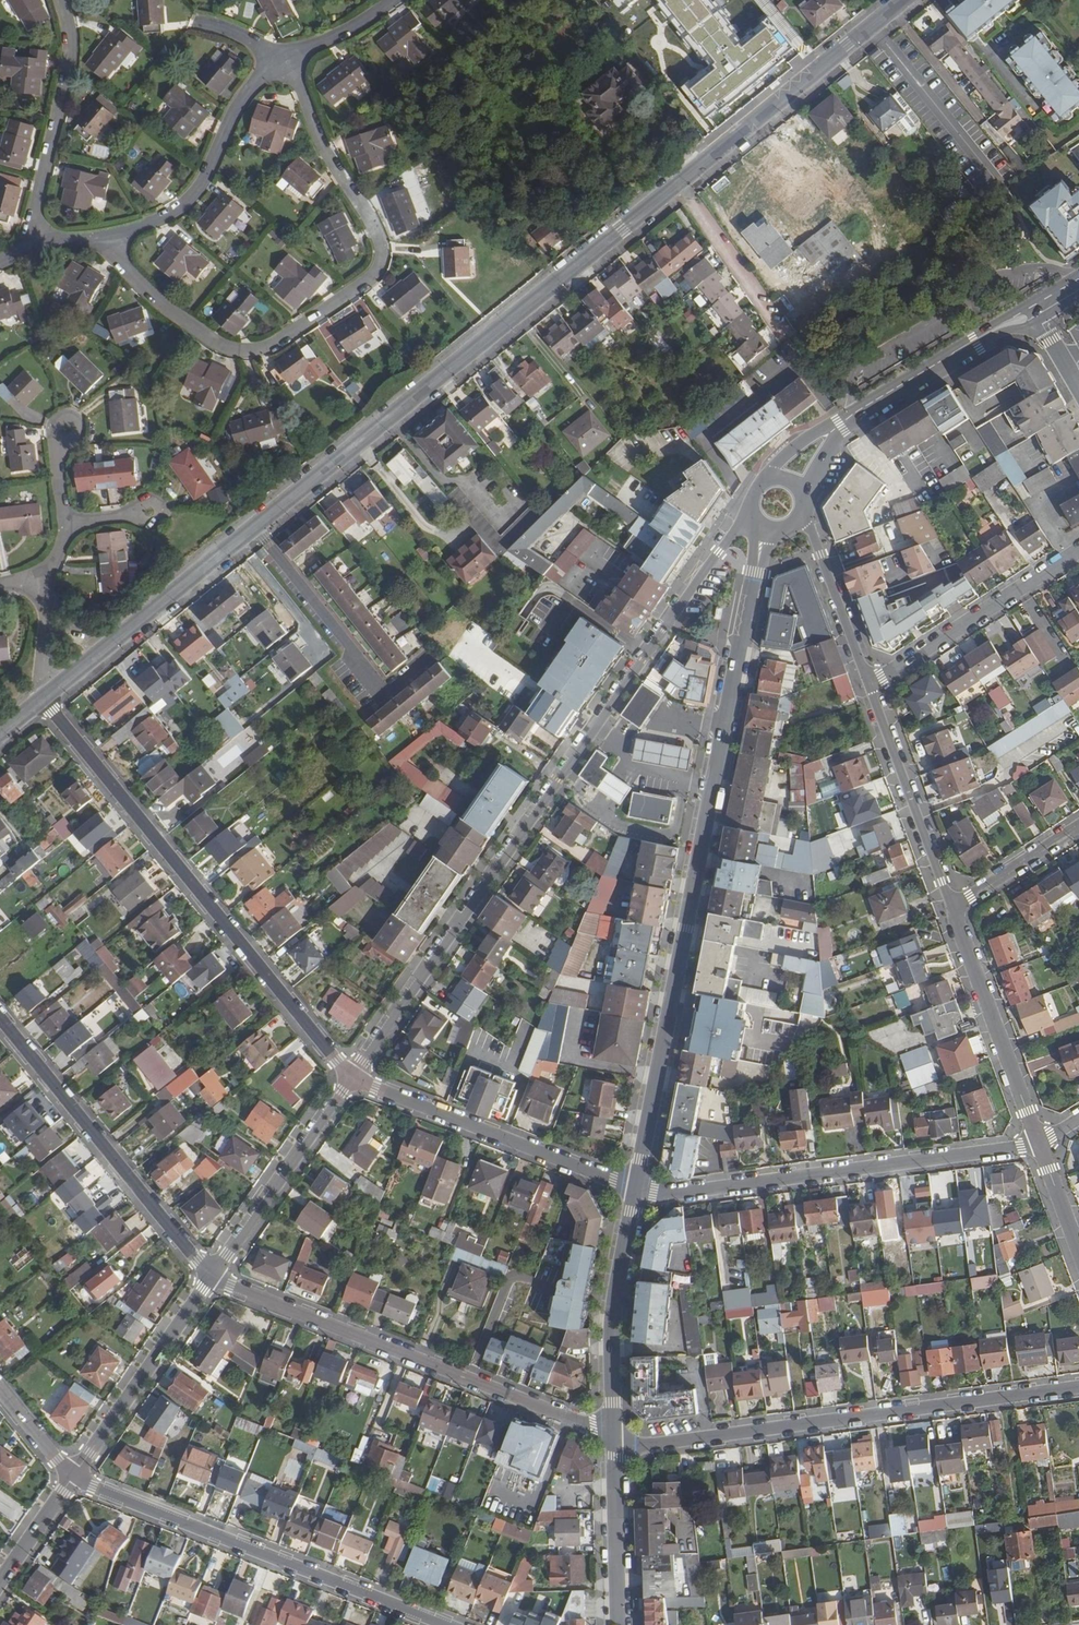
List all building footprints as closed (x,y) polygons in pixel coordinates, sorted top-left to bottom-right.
[(50,18),(42,6),(40,3),(42,1),(41,0),(9,0),(21,19),(23,18),(30,31),(50,18)] [(141,26),(144,26),(145,34),(163,32),(162,24),(165,24),(163,0),(139,0),(141,26)] [(291,14),(294,13),(287,0),(260,0),(264,7),(269,16),(274,24),(276,23),(279,30),(295,21),(291,14)] [(430,0),(431,3),(422,9),(436,27),(445,20),(447,22),(467,5),(466,4),(471,0),(430,0)] [(784,0),(778,7),(782,12),(789,6),(784,0)] [(843,6),(839,0),(816,0),(803,10),(817,27),(843,6)] [(978,34),(1000,17),(986,0),(966,0),(957,8),(978,34)] [(1000,17),(1021,0),(986,0),(1000,17)] [(269,16),(264,7),(258,10),(263,20),(269,16)] [(967,40),(969,42),(978,34),(957,8),(947,15),(967,40)] [(379,43),(396,64),(408,54),(411,52),(419,62),(431,53),(414,30),(421,24),(412,13),(404,19),(404,18),(396,25),(398,28),(391,33),(379,43)] [(295,21),(279,30),(278,31),(283,39),(301,28),(297,20),(295,21)] [(948,26),(948,25),(928,40),(938,53),(945,47),(1003,119),(996,125),(1006,136),(1024,121),(1024,120),(1028,116),(1021,107),(1016,110),(1009,102),(963,44),(967,40),(953,22),(948,26)] [(115,38),(111,34),(97,50),(99,52),(96,55),(87,66),(105,81),(114,70),(115,71),(132,51),(131,50),(136,44),(121,32),(115,38)] [(1075,110),(1078,107),(1078,89),(1044,47),(1050,42),(1043,33),(1037,38),(1036,36),(1024,46),(1075,110)] [(1064,119),(1075,110),(1024,46),(1013,55),(1014,57),(1008,62),(1015,70),(1021,66),(1055,108),(1049,113),(1056,122),(1062,117),(1064,119)] [(877,47),(869,53),(873,59),(881,52),(877,47)] [(15,50),(4,49),(2,72),(15,74),(14,77),(13,92),(40,95),(42,79),(43,71),(46,72),(47,60),(15,57),(15,50)] [(411,52),(408,54),(416,65),(419,62),(411,52)] [(234,79),(229,75),(238,64),(226,53),(217,64),(213,61),(199,76),(220,94),(234,79)] [(350,62),(349,61),(332,74),(333,75),(330,78),(319,87),(333,105),(344,96),(345,98),(366,82),(365,81),(371,76),(356,57),(350,62)] [(616,68),(583,94),(584,96),(594,109),(589,114),(588,115),(601,131),(626,111),(618,103),(644,82),(630,65),(620,74),(616,68)] [(837,83),(844,91),(852,85),(852,81),(850,77),(848,75),(837,83)] [(164,120),(185,138),(195,126),(200,120),(203,122),(210,114),(177,86),(166,97),(176,106),(174,109),(164,120)] [(897,93),(892,97),(871,114),(884,131),(896,122),(899,125),(907,135),(912,136),(917,132),(917,127),(915,125),(920,121),(897,93)] [(119,110),(101,96),(78,122),(80,124),(75,131),(88,143),(94,136),(96,137),(119,110)] [(594,109),(584,96),(578,101),(589,114),(594,109)] [(854,119),(836,96),(814,114),(832,137),(854,119)] [(166,97),(164,100),(174,109),(176,106),(166,97)] [(1014,99),(1009,102),(1016,110),(1021,107),(1014,99)] [(259,105),(251,132),(260,135),(269,137),(265,150),(280,155),(293,113),(283,110),(282,113),(274,110),(259,105)] [(713,131),(727,119),(716,106),(702,118),(713,131)] [(24,166),(31,145),(29,144),(30,140),(34,127),(12,120),(8,134),(6,133),(0,153),(0,158),(24,166)] [(389,126),(347,140),(350,150),(354,149),(357,157),(361,172),(387,164),(382,149),(381,145),(394,141),(389,126)] [(269,137),(260,135),(256,147),(265,150),(269,137)] [(832,150),(823,157),(829,165),(830,166),(839,158),(832,150)] [(1017,154),(1011,159),(1021,172),(1027,167),(1017,154)] [(150,164),(132,185),(140,191),(144,186),(158,197),(171,182),(167,178),(176,167),(163,157),(154,167),(150,164)] [(804,157),(800,160),(805,166),(809,163),(804,157)] [(785,205),(807,188),(804,184),(801,181),(784,159),(777,164),(776,165),(775,174),(783,184),(779,187),(774,191),(785,205)] [(319,180),(320,178),(299,160),(284,177),(305,196),(307,194),(313,199),(325,186),(319,180)] [(777,185),(779,187),(783,184),(775,174),(776,165),(777,164),(775,161),(767,165),(766,173),(772,177),(770,180),(777,185)] [(65,180),(69,181),(66,189),(63,204),(89,211),(93,195),(94,192),(107,195),(111,180),(68,169),(65,180)] [(969,203),(973,208),(985,199),(969,180),(963,184),(971,195),(969,203)] [(1074,196),(1063,182),(1031,208),(1070,257),(1078,250),(1078,192),(1074,196)] [(0,183),(0,221),(9,223),(11,215),(14,216),(22,189),(0,183)] [(390,191),(392,195),(407,190),(405,185),(390,191)] [(144,186),(140,191),(153,203),(158,197),(144,186)] [(392,195),(382,199),(390,219),(392,218),(394,222),(399,235),(420,227),(415,213),(417,213),(408,189),(407,190),(392,195)] [(244,210),(223,193),(209,208),(212,210),(209,213),(199,224),(217,239),(226,228),(227,229),(244,210)] [(786,295),(776,302),(797,331),(877,275),(833,221),(816,234),(810,239),(800,247),(763,203),(758,207),(762,212),(765,217),(746,232),(763,254),(773,268),(793,252),(801,262),(807,256),(815,266),(822,261),(836,279),(795,308),(786,295)] [(861,203),(853,209),(863,220),(870,214),(861,203)] [(969,203),(961,210),(964,214),(973,208),(969,203)] [(738,231),(742,235),(759,257),(763,254),(746,232),(765,217),(762,212),(738,231)] [(351,248),(358,244),(354,236),(351,238),(344,225),(347,224),(348,223),(343,213),(319,226),(324,236),(326,235),(336,255),(351,248)] [(547,253),(567,236),(553,218),(532,235),(547,253)] [(347,224),(344,225),(351,238),(354,236),(347,224)] [(805,233),(810,239),(816,234),(812,228),(805,233)] [(666,244),(652,255),(653,258),(666,276),(701,247),(690,233),(670,250),(666,244)] [(156,264),(177,282),(187,270),(190,267),(200,275),(210,264),(176,235),(170,243),(172,245),(167,252),(156,264)] [(469,248),(466,248),(466,239),(448,240),(448,249),(445,249),(447,277),(471,276),(469,248)] [(172,245),(170,243),(164,250),(167,252),(172,245)] [(356,258),(351,248),(336,255),(334,257),(339,266),(356,258)] [(713,304),(712,305),(728,324),(727,325),(742,344),(736,349),(746,362),(749,360),(763,349),(765,346),(760,340),(763,338),(757,331),(756,332),(750,325),(747,321),(750,319),(743,311),(741,313),(733,303),(736,301),(728,291),(719,280),(721,278),(715,270),(709,262),(706,264),(702,258),(701,260),(696,254),(678,269),(693,288),(698,285),(713,304)] [(276,290),(296,308),(307,296),(312,290),(315,293),(322,284),(289,256),(279,267),(289,276),(286,279),(276,290)] [(637,265),(628,271),(639,285),(646,294),(654,288),(659,295),(673,284),(668,278),(666,276),(653,258),(646,264),(639,269),(637,265)] [(646,264),(644,260),(637,265),(639,269),(646,264)] [(74,262),(60,286),(73,294),(76,295),(69,307),(82,315),(105,277),(96,271),(94,274),(87,270),(74,262)] [(624,266),(603,282),(613,295),(614,296),(621,291),(625,296),(626,297),(640,286),(639,285),(628,271),(624,266)] [(190,267),(187,270),(197,278),(200,275),(190,267)] [(279,267),(276,270),(286,279),(289,276),(279,267)] [(429,292),(415,274),(405,282),(401,285),(400,284),(383,297),(399,318),(420,302),(419,300),(429,292)] [(673,284),(659,295),(663,300),(677,289),(673,284)] [(9,288),(0,291),(0,319),(17,314),(17,312),(18,312),(25,310),(20,293),(11,295),(9,288)] [(594,289),(582,299),(589,307),(598,318),(606,312),(602,308),(608,303),(606,300),(596,288),(594,289)] [(247,289),(232,306),(228,302),(215,318),(236,336),(249,320),(245,316),(259,300),(247,289)] [(655,292),(648,297),(655,306),(661,301),(655,292)] [(76,295),(73,294),(66,305),(69,307),(76,295)] [(613,295),(606,300),(608,303),(610,304),(616,299),(614,296),(613,295)] [(602,308),(606,312),(609,316),(618,327),(631,317),(616,299),(610,304),(608,303),(602,308)] [(573,316),(565,322),(580,340),(583,344),(605,326),(601,323),(598,318),(589,307),(581,314),(575,318),(573,316)] [(120,316),(119,314),(109,318),(118,343),(129,339),(128,338),(149,331),(141,308),(120,316)] [(25,310),(18,312),(22,323),(29,321),(25,310)] [(606,312),(598,318),(601,323),(609,316),(606,312)] [(370,315),(362,320),(361,318),(337,332),(350,352),(373,337),(372,335),(379,330),(370,315)] [(551,331),(543,337),(559,357),(580,340),(565,322),(561,317),(553,324),(556,327),(551,331)] [(98,324),(94,331),(107,338),(110,331),(98,324)] [(605,326),(583,344),(589,350),(610,333),(605,326)] [(42,332),(33,335),(35,342),(45,339),(42,332)] [(657,332),(649,338),(662,354),(669,349),(657,332)] [(313,367),(299,349),(277,365),(278,366),(271,372),(282,387),(288,382),(290,384),(313,367)] [(767,354),(763,349),(749,360),(753,366),(767,354)] [(1009,350),(961,378),(977,403),(1018,378),(1030,398),(1054,385),(1056,384),(1041,358),(1009,350)] [(79,352),(63,368),(73,377),(71,380),(86,394),(104,376),(79,352)] [(497,355),(491,360),(495,365),(499,370),(505,365),(497,355)] [(197,360),(186,385),(200,391),(204,393),(199,405),(212,411),(230,371),(220,367),(219,370),(211,367),(197,360)] [(528,365),(525,361),(519,366),(522,370),(513,377),(512,377),(521,388),(522,388),(529,397),(549,380),(544,373),(533,360),(528,365)] [(515,395),(502,378),(504,376),(499,370),(495,365),(487,371),(496,382),(492,386),(495,390),(491,394),(501,407),(515,395)] [(522,370),(519,366),(510,373),(513,377),(522,370)] [(63,368),(61,370),(71,380),(73,377),(63,368)] [(8,389),(3,384),(0,387),(0,395),(7,402),(15,395),(26,406),(44,388),(26,371),(8,389)] [(816,398),(799,378),(742,422),(760,446),(790,422),(789,420),(816,398)] [(743,395),(732,383),(720,393),(730,405),(743,395)] [(1024,429),(1029,439),(1040,433),(1071,416),(1054,385),(1030,398),(1005,413),(1016,433),(1024,429)] [(125,390),(109,392),(110,402),(114,402),(115,415),(112,415),(114,434),(140,431),(136,399),(126,400),(125,390)] [(204,393),(200,391),(195,403),(199,405),(204,393)] [(704,407),(697,412),(683,424),(681,426),(690,439),(730,405),(720,393),(704,407)] [(467,404),(459,411),(476,431),(498,413),(483,394),(475,400),(476,401),(469,407),(467,404)] [(501,407),(500,408),(507,416),(524,402),(517,394),(515,395),(501,407)] [(525,402),(529,407),(544,425),(551,420),(540,406),(543,404),(535,394),(525,402)] [(698,399),(691,405),(697,412),(704,407),(698,399)] [(898,415),(916,445),(917,446),(942,430),(923,400),(898,415)] [(697,412),(691,405),(677,415),(683,424),(697,412)] [(444,473),(478,445),(448,409),(414,436),(444,473)] [(270,413),(269,411),(248,417),(249,419),(246,420),(231,423),(238,446),(251,442),(252,444),(277,436),(276,434),(286,432),(279,411),(270,413)] [(583,453),(606,433),(588,411),(564,430),(583,453)] [(1057,462),(1068,456),(1078,450),(1078,423),(1074,414),(1073,415),(1071,416),(1040,433),(1045,442),(1044,442),(1049,451),(1050,450),(1057,462)] [(667,415),(656,422),(659,428),(670,421),(667,415)] [(872,430),(891,460),(916,445),(898,415),(872,430)] [(486,432),(500,423),(497,418),(483,427),(486,432)] [(640,421),(633,426),(637,431),(644,426),(640,421)] [(723,451),(732,468),(760,446),(742,422),(715,443),(723,451)] [(977,429),(991,451),(995,458),(1008,451),(989,422),(977,429)] [(21,430),(21,425),(7,426),(13,472),(37,469),(35,444),(27,445),(24,430),(21,430)] [(953,450),(966,442),(961,433),(947,441),(953,450)] [(506,446),(516,442),(513,435),(503,439),(506,446)] [(485,445),(492,456),(500,451),(493,439),(485,445)] [(171,450),(177,459),(185,453),(179,445),(171,450)] [(196,499),(214,486),(189,450),(185,453),(177,459),(171,463),(196,499)] [(1068,456),(1078,476),(1078,450),(1068,456)] [(998,461),(1007,477),(1013,486),(1023,481),(1025,479),(1008,451),(995,458),(998,461)] [(416,485),(437,509),(449,500),(446,496),(428,475),(423,479),(415,470),(402,454),(389,465),(410,490),(416,485)] [(686,472),(692,481),(666,500),(672,504),(699,522),(723,487),(704,459),(686,472)] [(77,466),(79,491),(92,490),(91,486),(98,485),(98,489),(109,488),(118,487),(118,483),(125,482),(125,486),(137,485),(134,460),(106,463),(77,466)] [(161,462),(153,460),(151,467),(158,470),(161,462)] [(973,478),(982,493),(1007,477),(998,461),(973,478)] [(825,508),(837,542),(858,535),(873,529),(866,512),(886,485),(858,464),(825,508)] [(420,465),(415,470),(423,479),(428,475),(420,465)] [(965,465),(940,481),(947,493),(973,478),(965,465)] [(1057,482),(1049,467),(1025,479),(1023,481),(1031,495),(1057,482)] [(624,545),(648,561),(642,569),(661,582),(684,547),(656,528),(583,475),(563,494),(552,505),(564,514),(586,493),(631,525),(628,530),(633,533),(624,545)] [(356,494),(350,499),(370,524),(376,519),(377,520),(392,507),(369,479),(361,485),(363,488),(356,493),(356,494)] [(215,503),(230,497),(225,485),(210,492),(215,503)] [(446,496),(449,500),(479,535),(497,556),(499,558),(501,556),(507,550),(543,514),(534,503),(500,535),(458,486),(446,496)] [(1062,505),(1073,526),(1078,523),(1078,495),(1062,505)] [(325,514),(341,534),(357,521),(359,524),(365,519),(350,499),(349,498),(342,503),(341,501),(325,514)] [(231,499),(224,504),(227,508),(234,504),(231,499)] [(893,507),(898,520),(899,520),(923,511),(922,509),(916,499),(893,507)] [(21,529),(25,528),(26,535),(42,533),(39,504),(0,509),(0,531),(21,529)] [(699,522),(672,504),(656,528),(684,547),(700,524),(699,522)] [(552,505),(543,514),(507,550),(511,552),(528,564),(543,574),(548,568),(551,564),(529,549),(564,514),(552,505)] [(915,536),(918,546),(926,543),(941,538),(923,511),(899,520),(906,540),(915,536)] [(293,560),(329,531),(317,516),(282,546),(293,560)] [(1040,542),(1046,539),(1035,522),(1017,534),(1027,550),(1040,542)] [(595,536),(583,527),(565,548),(578,557),(595,536)] [(880,549),(873,529),(858,535),(859,537),(858,538),(861,545),(858,546),(862,556),(880,549)] [(982,547),(997,572),(999,574),(1009,568),(1006,565),(1014,560),(1022,555),(1007,531),(982,547)] [(100,548),(104,547),(105,554),(101,555),(102,565),(103,575),(107,574),(108,581),(104,581),(105,593),(131,590),(130,581),(144,579),(142,560),(128,562),(124,533),(99,536),(100,548)] [(468,582),(497,556),(479,535),(449,561),(468,582)] [(1040,542),(1027,550),(1030,555),(1043,546),(1040,542)] [(903,552),(913,579),(936,571),(926,543),(918,546),(903,552)] [(418,550),(426,561),(432,557),(424,545),(418,550)] [(957,563),(966,578),(973,588),(997,572),(982,547),(957,563)] [(511,552),(507,550),(501,556),(506,559),(511,552)] [(506,559),(523,571),(528,564),(511,552),(506,559)] [(845,572),(855,601),(859,600),(885,590),(889,588),(886,579),(884,579),(881,571),(884,570),(880,560),(845,572)] [(1014,560),(1006,565),(1009,568),(1016,563),(1014,560)] [(330,562),(315,574),(393,671),(407,659),(330,562)] [(628,580),(622,588),(637,598),(653,609),(667,586),(661,582),(642,569),(635,563),(624,578),(628,580)] [(806,566),(803,567),(784,574),(774,578),(768,607),(761,644),(761,647),(794,653),(795,653),(834,639),(818,598),(806,566)] [(628,580),(624,578),(619,585),(622,588),(628,580)] [(943,585),(915,603),(918,606),(931,597),(940,611),(945,608),(957,600),(974,590),(973,588),(966,578),(954,585),(953,583),(945,588),(943,585)] [(240,616),(251,607),(232,585),(198,613),(211,628),(234,609),(240,616)] [(632,638),(653,609),(637,598),(622,588),(619,585),(610,598),(607,596),(596,612),(632,638)] [(859,600),(869,628),(875,645),(879,643),(888,640),(890,643),(903,635),(904,636),(911,632),(918,627),(917,626),(940,611),(931,597),(918,606),(915,603),(909,606),(905,599),(897,602),(898,603),(891,605),(888,598),(885,590),(859,600)] [(974,590),(957,600),(959,602),(960,604),(966,600),(969,600),(977,595),(974,590)] [(1078,640),(1078,611),(1070,597),(1061,603),(1069,615),(1059,621),(1073,643),(1078,640)] [(957,600),(945,608),(946,611),(959,602),(957,600)] [(940,611),(917,626),(918,627),(919,630),(920,630),(924,627),(927,627),(942,618),(943,615),(947,612),(946,611),(945,608),(940,611)] [(252,630),(267,649),(286,634),(271,616),(252,630)] [(692,621),(688,617),(683,624),(688,627),(692,621)] [(584,619),(539,684),(540,685),(560,699),(570,706),(578,712),(624,647),(584,619)] [(197,625),(174,644),(191,665),(214,646),(197,625)] [(209,635),(217,647),(228,639),(224,633),(219,627),(209,635)] [(241,656),(237,651),(253,637),(246,629),(222,647),(233,661),(241,656)] [(890,643),(892,646),(894,649),(899,646),(899,643),(906,639),(904,636),(903,635),(890,643)] [(1044,637),(1030,646),(1040,662),(1042,665),(1044,668),(1058,660),(1044,637)] [(814,659),(823,683),(833,678),(846,673),(834,639),(795,653),(799,664),(814,659)] [(1030,646),(1025,639),(1015,646),(1016,649),(1002,658),(1014,678),(1040,662),(1030,646)] [(880,646),(881,648),(882,649),(883,649),(885,649),(886,649),(888,649),(890,648),(892,646),(890,643),(888,640),(879,643),(880,646)] [(9,658),(7,642),(0,643),(0,659),(9,658)] [(989,642),(973,653),(974,655),(991,645),(989,642)] [(293,643),(274,658),(280,666),(299,650),(293,643)] [(967,660),(980,679),(1004,663),(991,645),(974,655),(973,653),(966,657),(967,660)] [(699,647),(696,658),(696,662),(713,665),(715,653),(712,649),(699,647)] [(280,666),(293,681),(311,666),(299,650),(280,666)] [(688,690),(686,700),(706,704),(713,665),(696,662),(696,658),(692,657),(686,667),(675,660),(663,677),(680,688),(688,690)] [(163,666),(157,671),(172,690),(175,693),(191,679),(175,659),(169,665),(165,668),(163,666)] [(941,676),(954,697),(980,680),(980,679),(967,660),(941,676)] [(219,666),(219,672),(224,679),(227,677),(228,679),(226,681),(231,687),(218,698),(226,709),(250,690),(226,661),(219,666)] [(766,661),(759,695),(780,699),(781,699),(787,665),(766,661)] [(380,736),(451,677),(439,662),(367,721),(380,736)] [(1040,662),(1014,678),(1016,681),(1042,665),(1040,662)] [(980,680),(982,683),(1006,668),(1004,663),(980,679),(980,680)] [(787,665),(781,699),(791,695),(796,666),(787,665)] [(157,671),(153,667),(136,681),(155,704),(172,690),(157,671)] [(316,672),(308,678),(316,688),(324,682),(316,672)] [(1056,687),(1063,699),(1076,690),(1078,688),(1078,672),(1056,687)] [(841,703),(855,698),(846,673),(833,678),(841,703)] [(208,675),(202,679),(209,688),(215,683),(208,675)] [(931,675),(912,688),(916,694),(908,700),(921,719),(932,712),(927,704),(943,693),(931,675)] [(112,723),(142,699),(127,681),(114,692),(112,690),(96,703),(112,723)] [(643,684),(621,715),(641,729),(663,697),(643,684)] [(540,685),(537,690),(526,705),(546,719),(560,699),(540,685)] [(531,686),(530,687),(520,701),(526,705),(537,690),(532,687),(531,686)] [(989,694),(997,707),(999,710),(1010,703),(1000,687),(989,694)] [(322,694),(329,703),(336,697),(329,689),(322,694)] [(1068,706),(1078,700),(1078,695),(1076,690),(1063,699),(1068,706)] [(752,694),(741,753),(769,759),(774,734),(781,735),(784,721),(786,721),(791,695),(781,699),(780,699),(759,695),(752,694)] [(347,723),(328,739),(332,743),(357,723),(352,717),(336,697),(329,703),(312,717),(316,723),(335,708),(347,723)] [(1047,698),(1033,707),(1038,715),(1052,706),(1047,698)] [(1019,728),(1013,731),(1008,735),(987,748),(989,750),(995,760),(1070,710),(1068,706),(1063,699),(1052,706),(1038,715),(1019,728)] [(500,728),(521,742),(536,721),(515,706),(500,728)] [(570,706),(565,713),(576,721),(581,714),(578,712),(570,706)] [(160,747),(166,742),(174,752),(180,747),(169,734),(168,735),(151,714),(153,713),(148,707),(113,736),(119,744),(134,732),(149,751),(157,744),(160,747)] [(999,718),(1003,716),(999,710),(997,707),(994,709),(999,718)] [(234,739),(247,728),(228,708),(216,719),(234,739)] [(494,726),(475,712),(460,733),(466,738),(480,747),(494,726)] [(1008,712),(1003,716),(1007,721),(1013,731),(1019,728),(1008,712)] [(219,740),(216,742),(221,749),(232,740),(214,719),(207,725),(219,740)] [(460,733),(441,720),(389,762),(397,773),(398,774),(427,793),(428,794),(437,800),(446,788),(430,777),(429,778),(405,762),(441,733),(460,746),(466,738),(460,733)] [(1001,725),(1008,735),(1013,731),(1007,721),(1001,725)] [(164,727),(169,734),(180,747),(186,742),(179,733),(180,732),(171,722),(164,727)] [(947,729),(923,738),(929,754),(932,753),(938,769),(959,761),(947,729)] [(11,764),(12,766),(7,771),(10,773),(26,793),(32,787),(27,780),(58,756),(43,738),(11,764)] [(638,738),(634,759),(662,765),(689,771),(693,750),(666,744),(638,738)] [(265,756),(259,749),(246,759),(252,766),(265,756)] [(632,788),(620,780),(610,772),(602,767),(608,758),(603,754),(597,750),(579,776),(584,780),(598,789),(608,796),(620,804),(632,788)] [(158,753),(138,769),(144,776),(164,760),(158,753)] [(741,753),(727,826),(760,833),(767,834),(771,835),(777,804),(763,801),(771,759),(769,759),(741,753)] [(778,761),(789,763),(804,766),(806,766),(808,759),(779,753),(778,761)] [(1048,759),(1057,773),(1064,768),(1055,754),(1048,759)] [(838,779),(843,793),(845,793),(867,784),(863,772),(867,771),(862,757),(834,767),(838,779)] [(934,770),(938,782),(945,800),(981,787),(970,757),(959,761),(938,769),(934,770)] [(144,776),(143,777),(160,798),(182,780),(165,759),(164,760),(144,776)] [(804,766),(807,801),(807,807),(811,805),(816,803),(813,773),(822,770),(819,761),(806,766),(804,766)] [(529,781),(502,763),(464,819),(491,837),(529,781)] [(789,763),(792,802),(804,802),(807,801),(804,766),(789,763)] [(185,792),(182,789),(190,783),(201,798),(204,796),(203,794),(208,789),(216,783),(201,764),(160,798),(167,807),(185,792)] [(930,772),(935,784),(938,782),(934,770),(930,772)] [(12,803),(26,793),(10,773),(0,781),(0,788),(12,803)] [(819,786),(825,800),(826,800),(828,799),(843,793),(838,779),(819,786)] [(1032,795),(1044,815),(1067,800),(1054,780),(1032,795)] [(78,811),(92,799),(78,783),(64,794),(78,811)] [(190,783),(182,789),(185,792),(194,804),(201,798),(190,783)] [(1016,792),(1010,784),(1002,787),(1005,796),(1016,792)] [(458,796),(446,788),(437,800),(449,808),(458,796)] [(997,790),(973,806),(982,820),(983,819),(987,827),(1002,817),(998,810),(1007,804),(997,790)] [(674,800),(633,792),(628,817),(669,825),(674,800)] [(843,793),(828,799),(830,805),(847,799),(845,793),(843,793)] [(420,805),(449,825),(457,814),(456,813),(449,808),(437,800),(428,794),(420,805)] [(464,800),(458,796),(449,808),(456,813),(464,800)] [(814,824),(809,826),(810,842),(826,837),(830,835),(827,826),(833,824),(826,800),(825,800),(816,803),(811,805),(814,815),(811,816),(814,824)] [(789,802),(790,811),(805,811),(804,802),(792,802),(789,802)] [(1026,828),(1035,822),(1022,802),(1013,808),(1026,828)] [(591,817),(570,803),(564,812),(567,814),(567,815),(553,835),(571,847),(575,841),(583,847),(589,838),(581,833),(585,826),(592,831),(598,822),(591,817)] [(777,804),(771,835),(776,836),(782,805),(777,804)] [(199,845),(219,828),(205,810),(184,827),(199,845)] [(103,811),(78,831),(95,850),(119,830),(103,811)] [(51,815),(47,818),(53,826),(57,823),(51,815)] [(440,844),(442,845),(435,854),(436,855),(464,875),(471,865),(472,866),(484,849),(483,848),(491,837),(464,819),(461,817),(454,827),(452,827),(440,844)] [(11,832),(0,818),(0,840),(11,832)] [(967,819),(949,830),(958,843),(955,845),(968,866),(988,854),(973,832),(975,831),(967,819)] [(57,823),(53,826),(65,840),(75,832),(69,826),(66,828),(60,821),(57,823)] [(867,843),(870,854),(883,849),(895,844),(890,829),(887,822),(862,831),(867,843)] [(363,845),(357,849),(352,853),(347,858),(342,862),(335,868),(346,882),(354,871),(356,872),(359,867),(361,868),(365,863),(367,863),(370,859),(372,860),(376,854),(377,855),(381,850),(382,850),(386,845),(387,846),(391,841),(392,841),(396,836),(398,837),(402,831),(390,823),(384,828),(379,832),(374,836),(368,840),(363,845)] [(827,826),(830,835),(836,833),(833,824),(827,826)] [(234,826),(211,845),(227,866),(254,845),(257,848),(264,842),(259,835),(248,843),(234,826)] [(727,826),(721,858),(760,865),(780,869),(783,853),(757,848),(759,841),(760,833),(727,826)] [(44,848),(56,838),(48,828),(36,838),(44,848)] [(890,829),(895,844),(900,843),(895,828),(890,829)] [(760,833),(759,841),(766,842),(767,834),(760,833)] [(608,862),(602,876),(615,878),(631,839),(619,837),(608,862)] [(810,843),(813,875),(831,868),(837,866),(831,852),(826,837),(810,842),(810,843)] [(125,852),(114,839),(96,854),(115,877),(133,863),(134,860),(126,851),(125,852)] [(783,853),(780,869),(813,875),(810,843),(796,840),(793,855),(783,853)] [(407,852),(419,861),(427,849),(415,841),(407,852)] [(641,841),(635,872),(639,872),(639,873),(637,883),(667,889),(669,878),(675,848),(641,841)] [(870,854),(867,843),(857,847),(861,857),(870,854)] [(908,865),(900,843),(895,844),(883,849),(889,864),(890,864),(891,867),(895,865),(897,869),(908,865)] [(831,852),(837,866),(850,861),(844,846),(831,852)] [(269,867),(254,849),(231,868),(241,881),(244,878),(249,883),(254,890),(275,873),(270,866),(269,867)] [(547,850),(539,861),(541,862),(549,851),(547,850)] [(42,859),(35,851),(11,870),(12,871),(18,878),(23,874),(30,869),(35,864),(42,859)] [(539,861),(530,873),(550,887),(557,877),(558,877),(568,864),(549,851),(541,862),(539,861)] [(586,866),(602,876),(608,862),(595,853),(586,866)] [(464,875),(436,855),(395,913),(424,933),(464,875)] [(721,858),(715,886),(743,891),(746,877),(758,879),(760,865),(721,858)] [(35,864),(30,869),(39,880),(44,876),(35,864)] [(1073,889),(1078,899),(1078,865),(1063,875),(1073,889)] [(335,868),(327,874),(344,896),(352,889),(346,882),(335,868)] [(861,877),(865,887),(891,878),(887,868),(861,877)] [(23,874),(32,886),(39,880),(30,869),(23,874)] [(12,871),(0,881),(0,893),(18,878),(12,871)] [(130,910),(154,889),(139,871),(115,891),(130,910)] [(532,912),(550,887),(530,873),(527,871),(522,877),(524,878),(511,897),(532,912)] [(1037,886),(1050,904),(1073,889),(1063,875),(1060,871),(1037,886)] [(602,876),(587,913),(602,915),(617,879),(615,878),(602,876)] [(359,888),(364,892),(368,894),(370,896),(376,900),(382,904),(393,895),(388,889),(387,890),(383,885),(381,886),(377,881),(376,882),(371,877),(359,888)] [(746,877),(743,891),(746,892),(773,897),(772,881),(758,879),(746,877)] [(910,920),(908,913),(903,900),(896,882),(881,888),(883,893),(870,897),(883,930),(910,920)] [(637,883),(632,913),(630,921),(652,925),(655,926),(660,927),(661,919),(667,889),(637,883)] [(352,889),(344,896),(328,908),(341,917),(368,894),(364,892),(359,888),(356,886),(352,889)] [(715,886),(710,913),(741,919),(746,892),(743,891),(715,886)] [(1015,901),(1029,923),(1053,908),(1050,904),(1037,886),(1015,901)] [(266,888),(247,903),(264,925),(286,907),(295,899),(288,889),(275,899),(266,888)] [(55,899),(50,893),(37,904),(42,910),(55,899)] [(82,894),(63,909),(68,916),(74,911),(87,900),(82,894)] [(496,895),(480,919),(494,929),(509,939),(525,915),(496,895)] [(295,899),(286,907),(292,915),(302,906),(296,899),(295,899)] [(804,921),(803,931),(817,933),(817,928),(815,905),(785,899),(781,916),(804,921)] [(903,900),(908,913),(911,912),(906,899),(903,900)] [(166,907),(160,900),(133,921),(139,929),(138,929),(152,947),(178,927),(171,919),(167,913),(163,909),(166,907)] [(61,929),(69,923),(53,904),(46,910),(61,929)] [(286,907),(264,925),(281,946),(282,946),(296,934),(303,928),(292,915),(286,907)] [(1053,908),(1029,923),(1031,925),(1033,929),(1056,914),(1053,908)] [(11,921),(0,909),(0,932),(11,921)] [(576,924),(581,926),(587,913),(582,909),(576,924)] [(74,911),(68,916),(77,926),(83,922),(74,911)] [(35,938),(49,926),(38,913),(24,925),(35,938)] [(395,913),(375,941),(389,951),(398,957),(406,963),(426,935),(424,933),(395,913)] [(613,939),(604,983),(611,984),(639,990),(652,925),(630,921),(602,915),(587,913),(581,926),(572,947),(561,975),(577,978),(595,936),(613,939)] [(710,913),(705,940),(735,946),(736,946),(738,936),(761,940),(764,923),(741,919),(710,913)] [(525,915),(509,939),(511,941),(528,917),(525,915)] [(356,928),(341,917),(337,923),(350,933),(356,928)] [(652,925),(639,990),(643,990),(655,926),(652,925)] [(831,927),(817,928),(817,933),(820,962),(828,958),(833,957),(831,927)] [(362,932),(356,928),(350,933),(347,935),(352,941),(362,932)] [(494,929),(477,953),(478,954),(496,967),(513,942),(511,941),(509,939),(494,929)] [(302,968),(308,976),(332,956),(314,932),(287,954),(300,970),(302,968)] [(365,937),(362,933),(353,940),(356,944),(365,937)] [(1018,960),(1008,933),(990,940),(1000,966),(1018,960)] [(879,948),(886,966),(899,962),(922,953),(915,935),(879,948)] [(96,951),(104,945),(98,938),(91,944),(96,951)] [(88,960),(92,957),(100,967),(106,963),(96,951),(91,944),(87,939),(77,947),(88,960)] [(375,954),(383,959),(389,951),(375,941),(372,939),(364,952),(373,958),(375,954)] [(552,959),(547,965),(551,968),(561,975),(572,947),(560,939),(556,944),(557,945),(553,951),(554,952),(550,958),(552,959)] [(695,992),(781,1010),(782,1005),(775,1004),(777,994),(741,986),(742,981),(728,978),(735,946),(705,940),(695,992)] [(104,945),(96,951),(106,963),(115,974),(120,970),(119,969),(113,961),(115,960),(104,945)] [(175,945),(155,961),(174,984),(182,977),(194,968),(188,961),(192,958),(184,948),(181,951),(175,945)] [(389,951),(383,959),(392,965),(398,957),(389,951)] [(196,994),(226,969),(213,952),(194,968),(182,977),(196,994)] [(783,968),(786,955),(773,953),(771,966),(783,968)] [(899,962),(909,988),(931,979),(925,964),(927,963),(923,953),(922,953),(899,962)] [(478,954),(462,977),(464,978),(482,991),(498,968),(496,967),(478,954)] [(808,973),(800,1014),(825,1019),(822,990),(820,962),(786,955),(783,968),(808,973)] [(92,957),(88,960),(87,961),(89,963),(87,965),(94,973),(99,969),(100,967),(92,957)] [(54,967),(64,981),(75,972),(64,958),(54,967)] [(820,962),(822,990),(837,984),(832,970),(828,958),(820,962)] [(100,967),(99,969),(117,991),(124,986),(115,974),(106,963),(100,967)] [(1004,982),(1012,1005),(1032,998),(1023,974),(1025,974),(1021,965),(1003,972),(1006,981),(1004,982)] [(551,968),(539,996),(549,1003),(555,989),(561,975),(551,968)] [(1067,981),(1069,985),(1070,986),(1078,981),(1078,973),(1067,981)] [(135,998),(147,988),(137,975),(124,986),(135,998)] [(451,996),(461,1003),(455,1011),(461,1015),(469,1020),(487,995),(482,991),(464,978),(451,996)] [(927,988),(934,1007),(953,1000),(951,995),(946,981),(927,988)] [(1075,993),(1078,991),(1078,981),(1070,986),(1075,993)] [(40,988),(37,990),(32,983),(17,995),(30,1012),(48,998),(40,988)] [(611,984),(605,1013),(645,1021),(651,992),(643,990),(639,990),(611,984)] [(352,1026),(363,1008),(332,986),(323,999),(335,1007),(332,1012),(352,1026)] [(232,989),(211,1006),(221,1018),(224,1016),(235,1029),(252,1014),(232,989)] [(555,989),(549,1003),(570,1007),(577,1008),(585,1010),(588,995),(555,989)] [(884,996),(888,1011),(909,1005),(905,990),(884,996)] [(692,1030),(688,1051),(717,1057),(724,1058),(737,1061),(745,1027),(742,1027),(745,1012),(747,1003),(699,993),(697,1003),(694,1021),(692,1030)] [(1052,1020),(1042,995),(1019,1003),(1023,1015),(1021,1016),(1028,1033),(1042,1028),(1040,1024),(1052,1020)] [(446,1004),(455,1011),(461,1003),(451,996),(446,1004)] [(936,1032),(939,1040),(958,1032),(955,1024),(958,1023),(960,1022),(961,1021),(961,1020),(962,1019),(962,1018),(962,1016),(956,999),(953,1000),(934,1007),(911,1015),(915,1026),(922,1023),(926,1035),(936,1032)] [(64,1008),(63,1008),(58,1002),(37,1019),(43,1025),(41,1026),(52,1039),(74,1021),(64,1008)] [(162,1029),(167,1024),(151,1003),(145,1008),(162,1029)] [(549,1032),(538,1060),(559,1064),(570,1007),(549,1003),(538,1029),(549,1032)] [(210,1005),(204,1010),(215,1023),(221,1018),(211,1006),(210,1005)] [(152,1038),(158,1033),(141,1011),(134,1017),(152,1038)] [(426,1011),(415,1028),(432,1039),(446,1020),(440,1016),(438,1019),(426,1011)] [(596,1058),(636,1066),(645,1021),(605,1013),(604,1013),(596,1058)] [(1057,1033),(1078,1025),(1078,1013),(1068,1017),(1067,1015),(1052,1021),(1057,1033)] [(469,1020),(461,1015),(456,1024),(463,1027),(456,1045),(467,1049),(477,1026),(469,1020)] [(513,1015),(509,1024),(518,1028),(521,1019),(513,1015)] [(1042,1028),(1045,1037),(1057,1033),(1052,1021),(1052,1020),(1040,1024),(1042,1028)] [(520,1072),(530,1080),(538,1060),(549,1032),(538,1029),(537,1029),(536,1028),(520,1072)] [(259,1031),(239,1047),(258,1071),(280,1052),(266,1035),(264,1037),(259,1031)] [(160,1041),(186,1072),(167,1087),(176,1099),(177,1098),(200,1079),(162,1033),(151,1042),(150,1043),(153,1047),(160,1041)] [(150,1043),(151,1042),(145,1034),(140,1038),(141,1040),(133,1047),(137,1052),(150,1043)] [(428,1049),(408,1035),(391,1059),(411,1073),(428,1049)] [(110,1036),(103,1041),(115,1056),(121,1051),(110,1036)] [(939,1047),(950,1075),(952,1074),(976,1066),(978,1065),(968,1036),(939,1047)] [(69,1060),(79,1052),(69,1039),(59,1048),(69,1060)] [(115,1056),(103,1041),(72,1066),(77,1073),(87,1065),(91,1063),(99,1074),(117,1059),(115,1056)] [(1071,1077),(1078,1074),(1078,1042),(1061,1049),(1071,1077)] [(910,1080),(913,1089),(924,1085),(938,1080),(925,1045),(900,1055),(902,1058),(898,1060),(899,1063),(903,1062),(910,1080)] [(175,1075),(153,1048),(139,1059),(161,1087),(175,1075)] [(684,1050),(678,1082),(702,1087),(718,1090),(724,1058),(717,1057),(684,1050)] [(293,1090),(312,1071),(299,1058),(273,1084),(294,1106),(301,1099),(293,1090)] [(91,1063),(87,1065),(96,1076),(99,1074),(91,1063)] [(846,1063),(830,1066),(832,1078),(847,1075),(846,1063)] [(952,1074),(953,1081),(959,1081),(979,1073),(976,1066),(952,1074)] [(443,1083),(452,1087),(458,1071),(449,1068),(443,1083)] [(212,1069),(200,1079),(206,1087),(218,1103),(220,1101),(229,1094),(218,1080),(219,1078),(212,1069)] [(456,1100),(464,1103),(498,1116),(507,1119),(515,1098),(511,1097),(513,1092),(516,1087),(473,1070),(471,1075),(468,1080),(464,1078),(456,1100)] [(18,1092),(2,1072),(0,1073),(0,1106),(18,1092)] [(938,1080),(924,1085),(927,1093),(953,1084),(953,1081),(952,1074),(950,1075),(938,1080)] [(206,1087),(200,1079),(177,1098),(183,1105),(206,1087)] [(595,1080),(589,1115),(607,1118),(614,1119),(615,1108),(611,1107),(613,1098),(616,1084),(595,1080)] [(901,1083),(904,1092),(912,1089),(913,1089),(910,1080),(901,1083)] [(537,1081),(525,1112),(549,1122),(561,1090),(537,1081)] [(678,1082),(669,1130),(693,1135),(702,1087),(678,1082)] [(915,1097),(927,1093),(924,1085),(913,1089),(912,1089),(915,1097)] [(114,1121),(132,1106),(116,1086),(98,1101),(114,1121)] [(167,1087),(157,1095),(166,1106),(171,1102),(176,1099),(167,1087)] [(784,1149),(792,1148),(800,1147),(801,1149),(806,1148),(809,1145),(805,1120),(811,1119),(807,1088),(791,1090),(795,1120),(786,1121),(788,1131),(781,1132),(784,1149)] [(954,1088),(957,1113),(963,1112),(960,1088),(954,1088)] [(993,1114),(984,1090),(964,1097),(973,1121),(993,1114)] [(853,1116),(866,1114),(864,1101),(863,1091),(850,1093),(851,1101),(833,1104),(832,1100),(821,1102),(825,1129),(854,1126),(853,1116)] [(908,1091),(898,1095),(901,1103),(911,1100),(908,1091)] [(756,1114),(753,1097),(745,1095),(744,1098),(751,1099),(752,1114),(756,1114)] [(864,1101),(866,1114),(867,1124),(885,1122),(886,1129),(902,1128),(897,1096),(864,1101)] [(765,1113),(763,1098),(754,1097),(753,1097),(756,1114),(765,1113)] [(817,1098),(809,1099),(810,1107),(818,1106),(817,1098)] [(268,1141),(284,1119),(258,1100),(242,1123),(268,1141)] [(216,1115),(225,1107),(220,1101),(218,1103),(211,1109),(216,1115)] [(162,1140),(186,1120),(171,1102),(166,1106),(151,1119),(157,1127),(153,1129),(162,1140)] [(24,1139),(43,1123),(26,1103),(7,1119),(24,1139)] [(463,1107),(496,1120),(498,1116),(464,1103),(463,1107)] [(944,1132),(959,1131),(958,1116),(956,1117),(954,1109),(921,1113),(922,1119),(916,1120),(918,1136),(932,1134),(933,1137),(944,1135),(944,1132)] [(765,1113),(756,1114),(757,1123),(759,1123),(766,1122),(765,1113)] [(603,1140),(607,1118),(589,1115),(586,1114),(581,1136),(603,1140)] [(702,1121),(699,1136),(701,1136),(736,1143),(734,1127),(702,1121)] [(378,1129),(370,1123),(365,1129),(359,1137),(357,1136),(345,1153),(367,1170),(379,1153),(367,1143),(378,1129)] [(734,1127),(736,1143),(737,1150),(762,1146),(759,1123),(757,1123),(734,1126),(734,1127)] [(201,1129),(192,1124),(178,1135),(186,1141),(201,1129)] [(42,1161),(61,1146),(47,1129),(28,1144),(42,1161)] [(408,1132),(398,1158),(414,1164),(415,1162),(433,1168),(437,1157),(444,1141),(417,1130),(415,1135),(408,1132)] [(679,1178),(693,1177),(701,1136),(699,1136),(693,1135),(669,1130),(663,1161),(679,1178)] [(246,1173),(259,1154),(234,1137),(221,1156),(246,1173)] [(720,1145),(724,1173),(740,1171),(737,1150),(736,1143),(720,1145)] [(62,1151),(42,1167),(59,1188),(79,1172),(62,1151)] [(176,1154),(170,1159),(183,1175),(190,1170),(189,1169),(195,1164),(185,1153),(183,1155),(182,1154),(179,1156),(176,1154)] [(460,1166),(437,1157),(433,1168),(430,1175),(423,1194),(446,1204),(453,1185),(460,1166)] [(202,1162),(211,1172),(216,1168),(207,1158),(202,1162)] [(170,1159),(162,1165),(175,1181),(183,1175),(170,1159)] [(507,1172),(480,1162),(471,1186),(497,1197),(507,1172)] [(151,1170),(166,1188),(175,1181),(162,1165),(160,1163),(151,1170)] [(333,1203),(347,1182),(326,1168),(312,1189),(333,1203)] [(1003,1173),(991,1175),(993,1193),(1005,1192),(1005,1195),(1017,1194),(1017,1198),(1027,1197),(1024,1174),(1017,1169),(1003,1171),(1003,1173)] [(354,1187),(380,1205),(385,1192),(362,1176),(354,1187)] [(508,1188),(503,1204),(510,1207),(511,1204),(530,1211),(541,1183),(522,1176),(516,1191),(508,1188)] [(530,1211),(518,1241),(528,1245),(534,1226),(537,1227),(544,1208),(547,1202),(553,1186),(541,1181),(541,1183),(530,1211)] [(589,1190),(571,1184),(568,1192),(573,1194),(570,1204),(580,1221),(576,1242),(580,1243),(590,1245),(598,1247),(603,1217),(589,1190)] [(896,1207),(893,1187),(876,1189),(879,1209),(896,1207)] [(184,1207),(201,1228),(222,1210),(206,1190),(184,1207)] [(86,1198),(82,1202),(74,1192),(54,1208),(63,1218),(66,1215),(76,1227),(97,1210),(86,1198)] [(822,1201),(825,1223),(839,1221),(840,1225),(852,1223),(850,1208),(848,1197),(822,1201)] [(6,1199),(0,1203),(9,1214),(15,1222),(20,1218),(6,1199)] [(321,1239),(336,1218),(311,1201),(297,1222),(321,1239)] [(795,1205),(798,1226),(807,1225),(809,1232),(818,1231),(817,1224),(825,1223),(822,1201),(795,1204),(795,1205)] [(991,1222),(992,1231),(1003,1226),(1001,1218),(998,1202),(988,1203),(989,1211),(991,1222)] [(850,1208),(852,1223),(853,1235),(881,1231),(879,1219),(877,1204),(850,1208)] [(769,1215),(772,1243),(781,1242),(799,1239),(798,1226),(795,1205),(785,1207),(785,1213),(769,1215)] [(383,1218),(388,1220),(390,1213),(379,1208),(376,1215),(383,1218)] [(649,1237),(642,1268),(666,1272),(672,1243),(688,1240),(685,1220),(683,1208),(675,1209),(667,1217),(669,1218),(649,1237)] [(1001,1218),(1003,1226),(1021,1219),(1022,1218),(1018,1209),(1008,1213),(1009,1216),(1001,1218)] [(741,1212),(744,1234),(764,1231),(761,1210),(741,1212)] [(108,1250),(131,1231),(115,1211),(92,1230),(108,1250)] [(991,1222),(989,1211),(972,1213),(972,1224),(991,1222)] [(362,1229),(369,1234),(373,1223),(356,1212),(352,1218),(364,1226),(362,1229)] [(722,1235),(743,1233),(740,1212),(720,1215),(722,1235)] [(27,1214),(16,1223),(25,1234),(36,1225),(27,1214)] [(409,1214),(404,1226),(409,1228),(414,1216),(409,1214)] [(685,1220),(688,1240),(688,1242),(716,1239),(712,1216),(685,1220)] [(667,1217),(649,1233),(649,1237),(669,1218),(667,1217)] [(392,1226),(393,1222),(388,1220),(383,1218),(381,1222),(392,1226)] [(881,1231),(881,1236),(882,1241),(889,1240),(886,1219),(879,1219),(881,1231)] [(992,1231),(998,1274),(999,1274),(999,1276),(1010,1272),(1006,1260),(1017,1256),(1015,1248),(1010,1249),(1007,1241),(1012,1239),(1015,1238),(1013,1230),(1012,1226),(1015,1225),(1016,1229),(1023,1227),(1021,1219),(1003,1226),(992,1231)] [(442,1241),(455,1246),(482,1257),(489,1238),(485,1236),(481,1245),(476,1244),(478,1239),(461,1233),(459,1238),(451,1235),(455,1224),(450,1222),(447,1230),(446,1232),(442,1241)] [(396,1223),(393,1231),(381,1225),(378,1232),(396,1240),(402,1226),(396,1223)] [(442,1241),(446,1232),(432,1227),(429,1236),(442,1241)] [(853,1235),(854,1240),(881,1236),(881,1231),(853,1235)] [(148,1239),(142,1232),(128,1243),(120,1249),(126,1256),(134,1250),(148,1239)] [(587,1301),(598,1247),(590,1245),(580,1243),(576,1242),(571,1242),(564,1279),(563,1279),(562,1279),(561,1280),(561,1281),(558,1295),(556,1295),(552,1312),(553,1312),(550,1329),(569,1329),(585,1328),(586,1318),(585,1318),(588,1301),(587,1301)] [(781,1242),(772,1243),(774,1259),(780,1259),(783,1255),(781,1242)] [(494,1276),(504,1279),(508,1267),(482,1257),(455,1246),(451,1259),(461,1263),(449,1295),(482,1308),(494,1276)] [(19,1271),(34,1258),(25,1247),(9,1260),(19,1271)] [(1033,1267),(1042,1263),(1043,1263),(1041,1248),(1032,1249),(1033,1267)] [(262,1250),(255,1269),(283,1280),(290,1261),(262,1250)] [(348,1250),(341,1260),(347,1264),(354,1255),(348,1250)] [(509,1255),(502,1252),(499,1260),(506,1263),(509,1255)] [(401,1253),(394,1259),(401,1267),(408,1261),(401,1253)] [(58,1271),(66,1265),(62,1259),(53,1265),(58,1271)] [(298,1260),(289,1284),(334,1300),(340,1282),(335,1280),(337,1274),(298,1260)] [(93,1271),(86,1262),(63,1281),(70,1289),(84,1278),(93,1271)] [(1054,1294),(1042,1263),(1033,1267),(1019,1272),(1031,1302),(1054,1294)] [(49,1264),(39,1271),(46,1279),(55,1272),(49,1264)] [(110,1266),(97,1276),(93,1271),(84,1278),(88,1283),(85,1285),(96,1299),(121,1280),(110,1266)] [(641,1272),(637,1319),(669,1320),(672,1284),(673,1273),(666,1272),(642,1268),(641,1272)] [(138,1283),(130,1295),(131,1296),(125,1304),(143,1315),(148,1319),(153,1310),(150,1309),(157,1298),(160,1300),(171,1283),(152,1270),(142,1286),(138,1283)] [(806,1291),(807,1300),(834,1297),(833,1284),(829,1284),(829,1288),(816,1290),(813,1270),(804,1272),(806,1291)] [(354,1272),(343,1300),(352,1304),(352,1301),(370,1309),(378,1289),(380,1282),(354,1272)] [(372,1278),(383,1281),(384,1274),(373,1272),(372,1278)] [(851,1288),(860,1286),(860,1285),(859,1274),(849,1275),(851,1288)] [(1000,1286),(999,1276),(999,1274),(998,1274),(972,1278),(973,1290),(1000,1286)] [(861,1293),(889,1289),(888,1281),(860,1285),(860,1286),(861,1293)] [(916,1285),(918,1294),(945,1291),(943,1282),(916,1285)] [(679,1285),(684,1321),(699,1322),(698,1317),(698,1315),(694,1283),(679,1285)] [(751,1295),(753,1308),(766,1306),(780,1304),(777,1284),(768,1286),(769,1293),(751,1295)] [(906,1287),(907,1295),(907,1296),(918,1294),(916,1285),(906,1287)] [(898,1288),(899,1296),(907,1295),(906,1287),(898,1288)] [(43,1305),(50,1294),(39,1288),(32,1298),(43,1305)] [(370,1309),(409,1324),(416,1305),(406,1300),(378,1289),(370,1309)] [(861,1293),(862,1298),(862,1299),(890,1296),(889,1289),(861,1293)] [(796,1292),(797,1302),(807,1300),(806,1291),(796,1292)] [(1001,1294),(1004,1320),(1024,1313),(1019,1301),(1013,1303),(1008,1291),(1001,1294)] [(406,1300),(416,1305),(419,1299),(417,1296),(412,1293),(408,1295),(406,1300)] [(145,1325),(139,1321),(143,1315),(125,1304),(113,1295),(107,1299),(128,1313),(116,1331),(133,1342),(145,1325)] [(807,1300),(810,1322),(819,1321),(818,1315),(821,1314),(820,1311),(836,1309),(834,1297),(807,1300)] [(160,1300),(157,1298),(150,1309),(153,1310),(160,1300)] [(781,1313),(783,1328),(794,1326),(794,1322),(800,1322),(800,1325),(801,1332),(810,1331),(810,1322),(807,1300),(797,1302),(798,1311),(781,1313)] [(722,1301),(712,1302),(713,1311),(724,1309),(722,1301)] [(761,1334),(756,1335),(757,1345),(763,1345),(763,1334),(778,1332),(779,1341),(784,1340),(783,1328),(781,1313),(780,1304),(766,1306),(767,1310),(759,1311),(761,1334)] [(224,1314),(209,1336),(229,1349),(257,1368),(260,1360),(235,1343),(245,1328),(224,1314)] [(148,1319),(143,1315),(139,1321),(145,1325),(151,1329),(155,1323),(148,1319)] [(699,1322),(699,1326),(708,1324),(707,1316),(698,1317),(699,1322)] [(666,1344),(669,1320),(637,1319),(635,1341),(666,1344)] [(6,1359),(15,1353),(25,1344),(5,1320),(0,1324),(0,1352),(6,1359)] [(684,1321),(689,1355),(703,1354),(699,1326),(699,1322),(684,1321)] [(569,1329),(561,1351),(568,1353),(570,1347),(590,1346),(590,1328),(585,1328),(569,1329)] [(1020,1365),(1030,1364),(1030,1360),(1047,1358),(1044,1333),(1017,1337),(1020,1365)] [(1044,1333),(1047,1358),(1054,1357),(1050,1333),(1044,1333)] [(840,1338),(843,1362),(870,1359),(867,1334),(840,1338)] [(205,1345),(193,1363),(211,1375),(229,1349),(209,1336),(203,1343),(205,1345)] [(554,1371),(557,1362),(541,1356),(544,1347),(512,1336),(509,1344),(493,1338),(485,1360),(502,1366),(504,1360),(512,1364),(511,1369),(524,1374),(526,1368),(535,1372),(533,1377),(549,1383),(550,1382),(554,1371)] [(1061,1362),(1070,1361),(1078,1360),(1078,1336),(1058,1339),(1061,1362)] [(980,1341),(983,1369),(991,1368),(991,1365),(1002,1364),(1010,1363),(1007,1337),(980,1341)] [(878,1362),(898,1359),(896,1338),(876,1341),(878,1362)] [(330,1340),(317,1372),(341,1381),(348,1362),(332,1355),(337,1342),(330,1340)] [(203,1343),(191,1361),(193,1363),(205,1345),(203,1343)] [(25,1344),(15,1353),(20,1359),(30,1350),(25,1344)] [(952,1348),(956,1372),(980,1369),(976,1344),(952,1348)] [(762,1379),(771,1378),(769,1366),(766,1367),(763,1345),(757,1345),(761,1370),(762,1379)] [(263,1373),(283,1380),(293,1353),(273,1346),(263,1373)] [(102,1386),(119,1361),(100,1348),(83,1373),(102,1386)] [(932,1375),(956,1372),(952,1348),(928,1350),(932,1375)] [(915,1351),(917,1365),(912,1366),(913,1372),(919,1371),(920,1376),(927,1376),(924,1350),(915,1351)] [(899,1355),(904,1385),(921,1383),(920,1376),(919,1371),(913,1372),(912,1366),(910,1354),(899,1355)] [(633,1357),(635,1409),(648,1419),(699,1414),(695,1389),(659,1393),(658,1356),(633,1357)] [(554,1371),(550,1382),(559,1386),(560,1383),(564,1385),(574,1389),(580,1386),(585,1373),(583,1372),(585,1366),(568,1360),(566,1365),(557,1362),(554,1371)] [(295,1362),(288,1379),(294,1382),(296,1377),(310,1382),(317,1365),(307,1361),(305,1366),(295,1362)] [(705,1367),(708,1391),(736,1387),(734,1373),(733,1363),(705,1367)] [(815,1366),(817,1381),(818,1390),(841,1387),(838,1363),(815,1366)] [(353,1365),(346,1383),(356,1387),(357,1384),(364,1386),(362,1392),(370,1394),(372,1389),(373,1390),(379,1375),(353,1365)] [(734,1373),(736,1387),(738,1400),(748,1398),(748,1394),(764,1392),(762,1379),(761,1370),(734,1373)] [(209,1392),(189,1378),(187,1380),(181,1376),(169,1393),(196,1411),(209,1392)] [(419,1404),(427,1407),(430,1400),(431,1397),(437,1381),(429,1378),(425,1390),(419,1404)] [(764,1392),(764,1396),(765,1403),(777,1402),(776,1393),(773,1393),(771,1378),(762,1379),(764,1392)] [(419,1404),(425,1390),(401,1381),(394,1400),(418,1408),(419,1404)] [(808,1397),(819,1395),(818,1390),(817,1381),(810,1381),(810,1384),(806,1385),(808,1397)] [(72,1392),(70,1390),(52,1416),(72,1430),(90,1404),(87,1403),(92,1395),(77,1384),(72,1392)] [(151,1426),(164,1435),(181,1408),(162,1396),(145,1422),(151,1426)] [(439,1406),(457,1413),(459,1408),(431,1397),(430,1400),(440,1404),(439,1406)] [(427,1407),(419,1429),(429,1433),(446,1440),(457,1413),(439,1406),(440,1404),(430,1400),(427,1407)] [(485,1420),(458,1409),(457,1413),(449,1434),(475,1445),(476,1443),(485,1420)] [(238,1416),(231,1434),(229,1440),(233,1442),(238,1428),(257,1435),(256,1436),(261,1438),(265,1427),(238,1416)] [(269,1416),(265,1426),(272,1429),(275,1418),(269,1416)] [(485,1420),(476,1443),(503,1454),(504,1451),(512,1429),(486,1418),(485,1420)] [(512,1429),(504,1451),(515,1455),(511,1465),(542,1477),(558,1435),(552,1429),(548,1427),(547,1431),(530,1424),(516,1418),(512,1429)] [(989,1422),(992,1441),(994,1440),(1001,1439),(999,1421),(989,1422)] [(961,1426),(964,1443),(965,1450),(992,1446),(992,1441),(989,1422),(961,1426)] [(1018,1425),(1022,1461),(1049,1457),(1046,1428),(1028,1431),(1027,1426),(1027,1424),(1018,1425)] [(213,1430),(229,1440),(231,1434),(218,1425),(213,1430)] [(168,1437),(164,1435),(151,1426),(143,1439),(156,1446),(153,1455),(161,1459),(168,1437)] [(296,1428),(292,1437),(303,1442),(307,1432),(296,1428)] [(908,1446),(911,1464),(931,1462),(931,1461),(928,1434),(907,1437),(908,1446)] [(358,1451),(363,1453),(369,1438),(364,1436),(358,1451)] [(393,1473),(391,1476),(400,1479),(403,1471),(408,1458),(392,1452),(393,1447),(376,1440),(369,1459),(380,1464),(380,1465),(385,1468),(385,1470),(393,1473)] [(569,1440),(558,1470),(571,1474),(571,1482),(593,1481),(592,1466),(592,1462),(578,1443),(569,1440)] [(854,1451),(856,1471),(876,1468),(873,1441),(865,1443),(859,1443),(853,1444),(854,1451)] [(936,1446),(941,1483),(953,1482),(952,1473),(967,1470),(965,1450),(964,1443),(936,1446)] [(817,1469),(818,1478),(829,1476),(828,1469),(825,1452),(825,1445),(805,1448),(809,1470),(817,1469)] [(892,1480),(913,1477),(912,1474),(911,1464),(908,1446),(888,1449),(892,1480)] [(128,1470),(152,1479),(159,1462),(144,1457),(143,1458),(139,1457),(125,1447),(116,1461),(128,1470)] [(189,1447),(180,1472),(218,1487),(228,1461),(189,1447)] [(315,1458),(342,1469),(346,1458),(321,1449),(319,1448),(315,1458)] [(26,1466),(2,1449),(0,1451),(0,1476),(13,1486),(26,1466)] [(835,1451),(825,1452),(828,1469),(829,1476),(829,1480),(829,1481),(839,1480),(840,1488),(858,1486),(856,1471),(854,1451),(835,1453),(835,1451)] [(771,1471),(774,1491),(802,1487),(800,1476),(798,1460),(780,1463),(779,1458),(770,1459),(771,1471)] [(700,1472),(716,1470),(714,1460),(699,1463),(700,1472)] [(932,1471),(931,1462),(911,1464),(912,1474),(932,1471)] [(443,1490),(451,1493),(459,1474),(437,1465),(431,1479),(436,1481),(434,1487),(435,1487),(443,1490)] [(412,1475),(403,1471),(400,1479),(409,1483),(412,1475)] [(728,1497),(747,1495),(744,1475),(744,1471),(734,1472),(725,1473),(728,1497)] [(744,1475),(747,1495),(774,1491),(771,1471),(744,1475)] [(1050,1504),(1056,1503),(1055,1498),(1052,1472),(1046,1472),(1050,1504)] [(459,1474),(451,1493),(455,1495),(463,1476),(459,1474)] [(397,1486),(400,1479),(391,1476),(388,1475),(384,1484),(396,1488),(397,1486)] [(802,1487),(803,1498),(812,1496),(809,1475),(800,1476),(802,1487)] [(691,1476),(690,1488),(713,1489),(714,1477),(691,1476)] [(286,1492),(273,1487),(272,1490),(266,1488),(267,1486),(250,1479),(242,1498),(265,1507),(263,1512),(274,1516),(275,1513),(282,1516),(291,1520),(293,1515),(301,1494),(291,1490),(286,1492)] [(409,1491),(424,1497),(427,1490),(409,1483),(400,1479),(397,1486),(409,1491)] [(646,1490),(646,1509),(683,1507),(682,1481),(657,1483),(657,1490),(646,1490)] [(286,1492),(291,1490),(274,1484),(273,1487),(286,1492)] [(409,1491),(397,1486),(396,1488),(395,1492),(407,1497),(409,1491)] [(443,1490),(435,1487),(433,1492),(441,1495),(443,1490)] [(541,1512),(556,1511),(556,1495),(547,1495),(541,1512)] [(832,1505),(834,1519),(840,1518),(839,1510),(837,1499),(832,1500),(832,1505)] [(1057,1513),(1078,1510),(1078,1500),(1075,1500),(1056,1503),(1057,1513)] [(1028,1507),(1030,1517),(1057,1513),(1056,1503),(1050,1504),(1045,1505),(1044,1501),(1036,1502),(1037,1505),(1028,1507)] [(638,1555),(643,1555),(673,1554),(686,1553),(699,1553),(692,1506),(683,1507),(646,1509),(636,1509),(638,1555)] [(320,1526),(314,1541),(340,1551),(347,1533),(353,1518),(327,1508),(320,1526)] [(555,1519),(576,1518),(576,1509),(556,1511),(541,1512),(536,1522),(555,1522),(555,1519)] [(1057,1513),(1059,1523),(1060,1529),(1078,1527),(1078,1510),(1057,1513)] [(481,1511),(478,1519),(493,1523),(496,1515),(481,1511)] [(945,1515),(947,1529),(974,1525),(973,1511),(945,1515)] [(891,1526),(892,1536),(906,1534),(903,1513),(889,1514),(891,1526)] [(1031,1527),(1059,1523),(1057,1513),(1030,1517),(1031,1527)] [(919,1523),(920,1532),(947,1529),(945,1515),(945,1514),(937,1515),(937,1521),(919,1523)] [(291,1520),(287,1531),(305,1538),(304,1541),(313,1545),(314,1541),(320,1526),(293,1515),(291,1520)] [(74,1523),(65,1517),(60,1525),(69,1531),(74,1523)] [(493,1530),(529,1544),(534,1531),(498,1517),(493,1530)] [(576,1518),(555,1519),(555,1546),(580,1545),(580,1518),(576,1518)] [(387,1566),(396,1570),(407,1541),(405,1540),(409,1529),(391,1522),(386,1535),(391,1537),(387,1549),(392,1551),(387,1566)] [(1005,1527),(1007,1535),(1014,1534),(1013,1526),(1005,1527)] [(130,1539),(112,1527),(96,1549),(114,1561),(130,1539)] [(920,1532),(921,1543),(949,1540),(947,1529),(920,1532)] [(285,1534),(304,1541),(305,1538),(287,1531),(285,1534)] [(1014,1534),(1007,1535),(1010,1559),(1035,1555),(1031,1531),(1014,1534)] [(347,1533),(340,1551),(340,1553),(367,1564),(375,1544),(347,1533)] [(86,1581),(104,1556),(74,1535),(59,1557),(62,1559),(54,1571),(77,1588),(83,1579),(86,1581)] [(799,1538),(790,1540),(791,1547),(800,1545),(799,1538)] [(753,1543),(755,1555),(782,1551),(781,1539),(753,1543)] [(146,1569),(155,1548),(155,1547),(139,1540),(127,1569),(122,1567),(114,1588),(126,1592),(131,1580),(141,1584),(146,1569)] [(419,1541),(417,1547),(426,1551),(429,1545),(419,1541)] [(417,1547),(407,1571),(439,1584),(449,1559),(426,1551),(417,1547)] [(552,1555),(562,1555),(562,1547),(544,1547),(544,1555),(552,1555)] [(782,1551),(783,1558),(811,1554),(810,1547),(782,1551)] [(1062,1549),(1064,1559),(1075,1557),(1074,1547),(1062,1549)] [(176,1572),(181,1558),(155,1548),(146,1569),(173,1580),(176,1572)] [(585,1582),(584,1553),(562,1555),(552,1555),(554,1584),(585,1582)] [(686,1553),(692,1596),(704,1596),(700,1563),(699,1553),(686,1553)] [(643,1555),(644,1598),(666,1597),(675,1597),(673,1554),(643,1555)] [(749,1591),(759,1590),(755,1555),(747,1556),(749,1575),(747,1575),(749,1591)] [(515,1580),(526,1580),(529,1574),(534,1576),(538,1566),(533,1564),(536,1556),(524,1556),(517,1576),(515,1580)] [(720,1560),(707,1562),(709,1571),(721,1569),(720,1560)] [(1065,1561),(1065,1576),(1076,1576),(1075,1561),(1065,1561)] [(54,1587),(77,1603),(82,1594),(61,1579),(42,1565),(25,1592),(37,1600),(47,1585),(53,1589),(54,1587)] [(459,1565),(449,1590),(460,1595),(467,1597),(466,1600),(475,1603),(477,1596),(485,1578),(477,1574),(477,1573),(459,1565)] [(485,1578),(477,1596),(493,1602),(492,1605),(504,1609),(506,1606),(511,1592),(515,1580),(517,1576),(497,1569),(496,1571),(488,1568),(485,1578)] [(989,1605),(1012,1601),(1006,1568),(983,1572),(989,1605)] [(203,1583),(176,1572),(173,1580),(168,1594),(171,1595),(168,1602),(184,1609),(187,1601),(195,1604),(197,1598),(203,1583)] [(898,1576),(902,1606),(911,1605),(910,1596),(913,1595),(928,1593),(925,1572),(898,1576)] [(870,1577),(871,1590),(880,1589),(878,1576),(870,1577)] [(515,1580),(511,1592),(524,1592),(534,1591),(534,1580),(526,1580),(515,1580)] [(255,1589),(234,1581),(223,1610),(244,1618),(255,1589)] [(1070,1605),(1078,1604),(1078,1583),(1067,1584),(1070,1605)] [(561,1624),(586,1624),(585,1589),(575,1589),(574,1591),(561,1624)] [(956,1594),(959,1615),(980,1612),(977,1591),(956,1594)] [(197,1598),(195,1604),(191,1612),(216,1622),(224,1601),(203,1592),(200,1599),(197,1598)] [(960,1623),(959,1615),(956,1594),(946,1596),(947,1605),(938,1606),(941,1624),(960,1623)] [(683,1607),(683,1596),(675,1597),(666,1597),(667,1607),(683,1607)] [(683,1607),(705,1606),(704,1596),(692,1596),(683,1596),(683,1607)] [(667,1611),(667,1607),(666,1597),(644,1598),(645,1624),(669,1624),(667,1611)] [(848,1624),(876,1624),(873,1604),(872,1597),(845,1600),(847,1616),(848,1624)] [(817,1602),(820,1624),(840,1624),(836,1599),(817,1602)] [(281,1616),(279,1622),(288,1624),(309,1624),(311,1619),(314,1610),(288,1600),(281,1616)] [(876,1624),(898,1624),(895,1601),(873,1604),(876,1624)] [(985,1608),(987,1621),(998,1620),(996,1607),(985,1608)] [(254,1624),(278,1624),(279,1622),(281,1616),(261,1608),(254,1624)] [(17,1614),(9,1624),(46,1624),(48,1622),(28,1609),(22,1617),(17,1614)] [(930,1609),(923,1610),(925,1624),(932,1624),(930,1609)] [(737,1624),(764,1624),(763,1618),(762,1610),(735,1614),(737,1624)] [(667,1611),(669,1624),(678,1624),(678,1611),(667,1611)] [(126,1621),(105,1612),(102,1618),(120,1624),(124,1624),(126,1621)] [(792,1624),(818,1624),(817,1614),(791,1617),(792,1624)] [(764,1624),(792,1624),(791,1617),(790,1615),(763,1618),(764,1624)]
